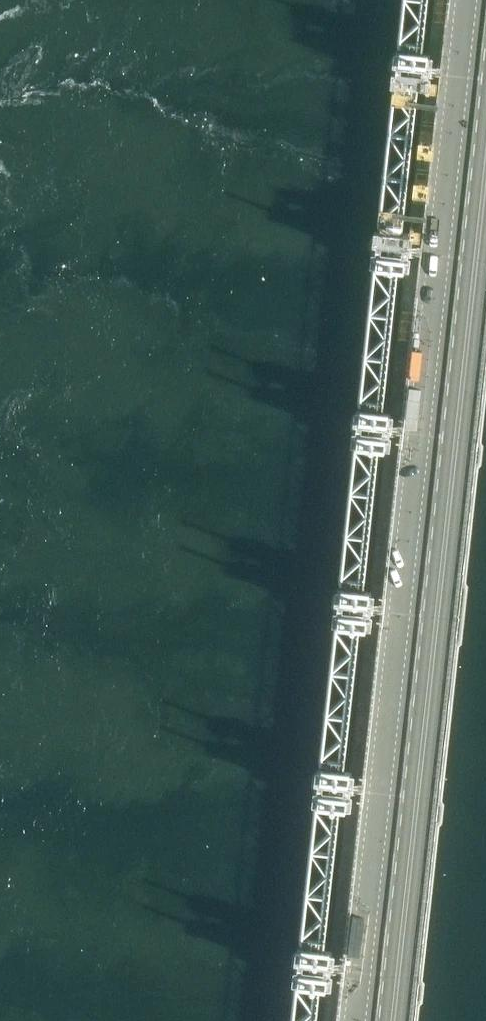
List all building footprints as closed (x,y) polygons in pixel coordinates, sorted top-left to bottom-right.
[(420,48),(398,46),(397,48),(392,47),(388,81),(394,82),(393,84),(415,86),(421,87),(422,85),(427,86),(431,51),(425,51),(426,49),(420,48)] [(400,228),(378,225),(377,227),(372,226),(368,261),(374,261),(373,264),(396,266),(401,266),(402,265),(407,265),(411,231),(405,230),(406,228),(400,228)] [(380,406),(358,404),(358,406),(352,405),(349,440),(354,440),(354,442),(376,445),(382,445),(382,443),(388,444),(391,410),(386,409),(386,407),(380,406)] [(361,585),(339,582),(339,584),(334,584),(330,618),(335,618),(335,620),(357,623),(363,623),(363,622),(369,622),(373,588),(367,587),(367,585),(361,585)] [(341,764),(319,762),(319,764),(314,763),(310,797),(315,798),(315,800),(338,803),(343,803),(343,801),(349,802),(353,767),(347,767),(347,765),(341,764)] [(322,943),(300,941),(299,943),(294,942),(290,977),(296,977),(295,979),(318,982),(323,982),(324,980),(329,981),(333,947),(327,946),(328,944),(322,943)]
